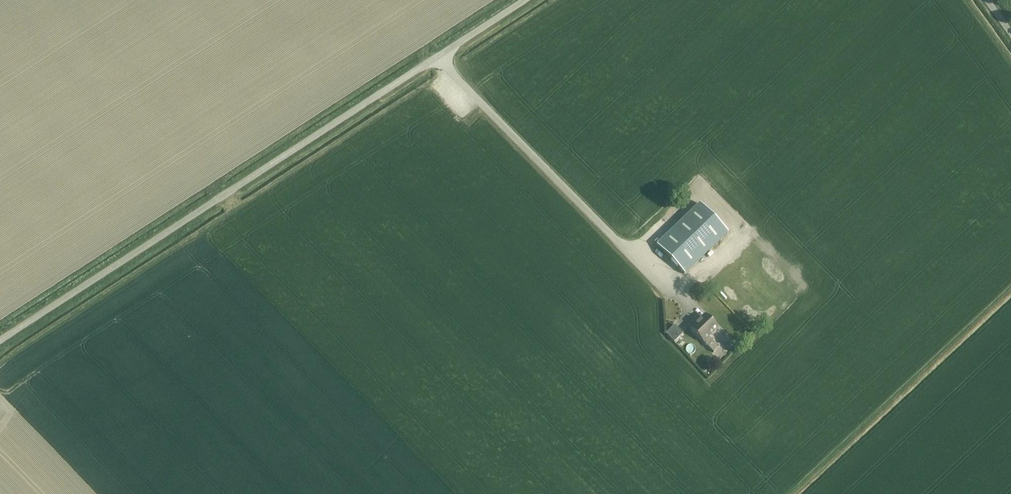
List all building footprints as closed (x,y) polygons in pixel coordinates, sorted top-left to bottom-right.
[(684,274),(728,233),(700,204),(657,246),(684,274)] [(713,352),(719,347),(709,337),(718,329),(705,315),(691,329),(713,352)] [(674,343),(683,334),(675,325),(666,334),(674,343)]
